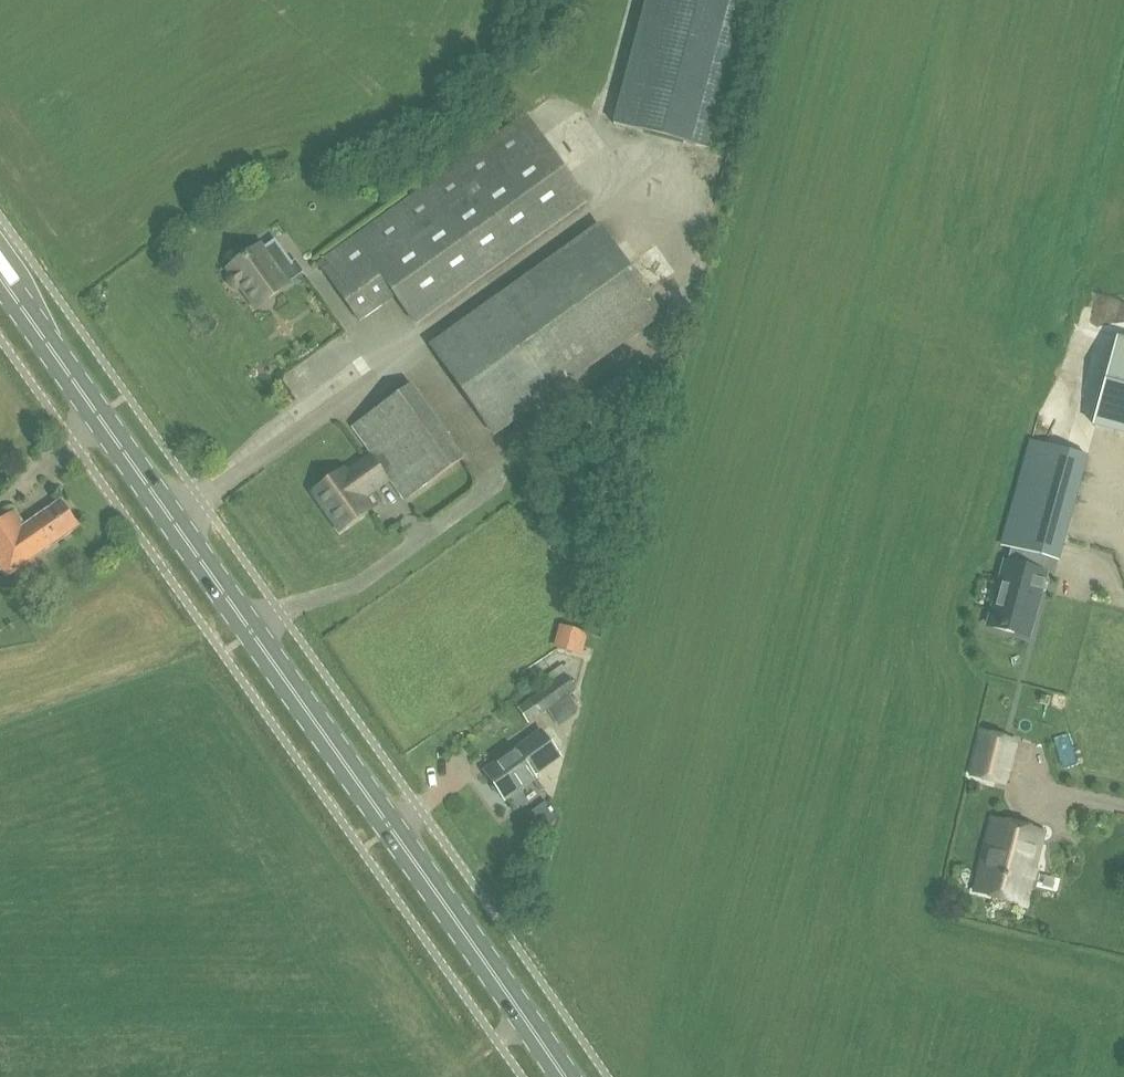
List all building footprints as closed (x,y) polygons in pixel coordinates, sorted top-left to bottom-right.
[(613,123),(712,149),(750,0),(645,0),(613,123)] [(587,202),(526,115),(319,263),(361,321),(396,296),(417,323),(434,310),(587,202)] [(663,315),(600,225),(431,345),(495,435),(663,315)] [(261,247),(248,256),(230,269),(233,272),(231,275),(230,278),(231,281),(233,284),(236,286),(239,286),(242,285),(258,307),(288,285),(281,274),(293,265),(276,242),(264,250),(261,247)] [(656,279),(677,271),(673,259),(652,267),(656,279)] [(1123,433),(1123,339),(1117,338),(1094,425),(1123,433)] [(404,501),(465,458),(413,384),(352,427),(404,501)] [(1045,556),(1059,559),(1088,456),(1032,441),(1004,544),(1013,547),(1045,556)] [(363,497),(387,480),(372,458),(348,475),(345,471),(316,492),(342,528),(371,508),(363,497)] [(80,527),(62,500),(26,525),(16,510),(0,521),(0,567),(7,577),(80,527)] [(1029,635),(1046,574),(1041,573),(1045,556),(1013,547),(1008,564),(1005,563),(989,624),(1016,631),(1029,635)] [(587,631),(559,624),(553,648),(581,655),(587,631)] [(576,689),(567,675),(531,701),(541,714),(576,689)] [(577,714),(579,708),(577,705),(560,717),(564,723),(577,714)] [(506,800),(536,777),(534,774),(560,755),(542,731),(516,750),(486,772),(506,800)] [(1017,741),(982,733),(971,775),(1006,784),(1017,741)] [(1027,904),(1045,833),(993,819),(975,891),(1027,904)]
